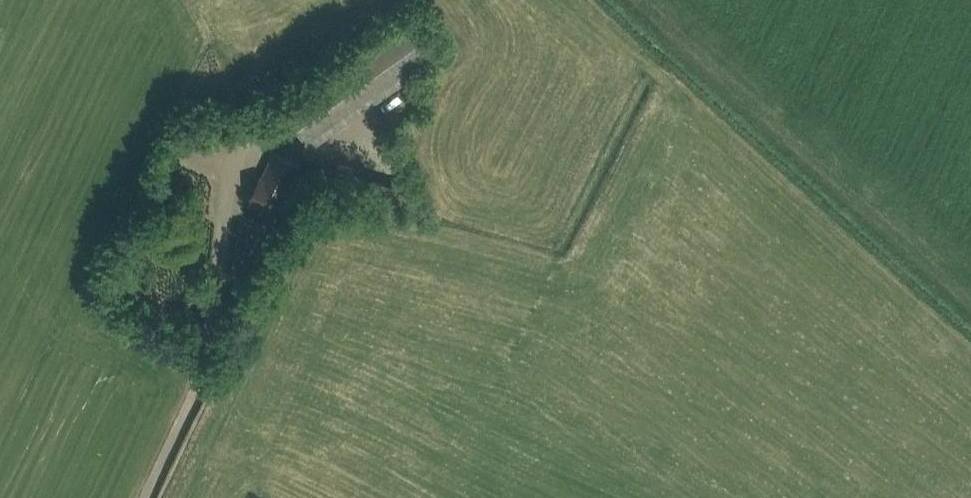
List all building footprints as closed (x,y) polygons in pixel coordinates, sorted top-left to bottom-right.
[(311,146),(442,53),(413,13),(282,105),(311,146)] [(263,177),(261,176),(250,200),(283,215),(294,191),(288,189),(300,163),(275,152),(263,177)] [(308,163),(303,183),(410,210),(416,189),(336,168),(336,170),(308,163)]
